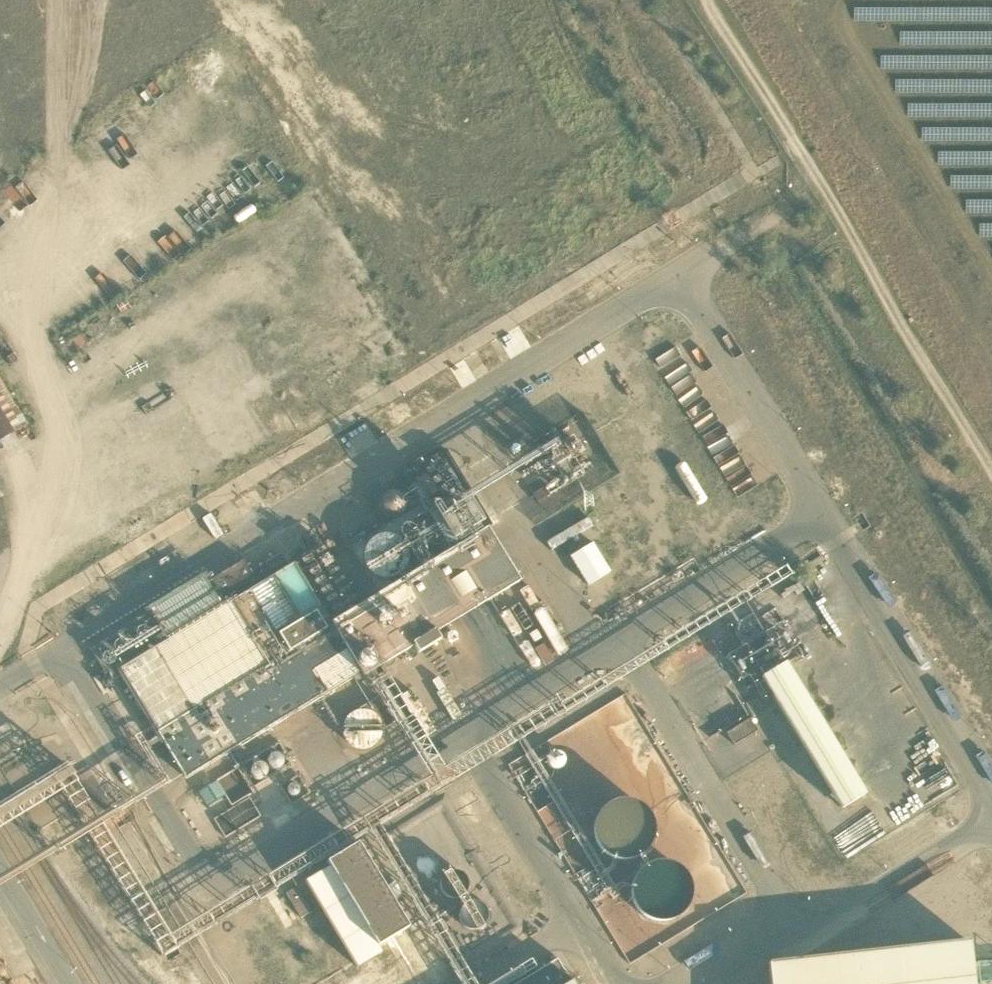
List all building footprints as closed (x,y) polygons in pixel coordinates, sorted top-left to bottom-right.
[(28,423),(0,377),(0,440),(28,423)] [(544,487),(532,494),(538,503),(550,495),(544,487)] [(405,547),(405,545),(405,542),(404,537),(400,531),(394,526),(386,524),(382,524),(378,525),(371,528),(367,532),(365,536),(363,540),(363,544),(364,552),(367,559),(373,564),(378,566),(382,567),(386,567),(390,566),(395,564),(398,562),(400,560),(403,555),(405,550),(405,547)] [(186,778),(361,671),(364,676),(413,646),(418,654),(440,640),(435,632),(519,581),(487,528),(331,623),(294,562),(119,669),(186,778)] [(597,535),(573,550),(594,583),(617,569),(597,535)] [(243,559),(210,579),(222,598),(255,578),(243,559)] [(855,792),(771,657),(788,647),(771,620),(715,655),(733,684),(749,674),(832,806),(855,792)] [(394,722),(398,720),(384,694),(359,708),(360,709),(363,709),(365,709),(368,710),(370,711),(372,712),(374,713),(376,715),(378,717),(380,719),(381,721),(382,723),(382,726),(383,728),(394,722)] [(750,718),(726,733),(734,745),(758,730),(750,718)] [(656,825),(656,819),(654,814),(649,805),(643,801),(638,798),(632,796),(627,796),(621,797),(616,799),(611,802),(606,806),(603,810),(601,815),(599,820),(599,825),(600,831),(602,837),(604,841),(608,846),(612,849),(617,851),(622,853),(626,854),(632,853),(638,852),(644,849),(648,846),(651,841),(654,836),(656,830),(656,825)] [(216,814),(224,830),(259,814),(251,797),(216,814)] [(327,862),(329,866),(305,881),(357,967),(382,952),(378,946),(409,927),(392,900),(403,894),(395,880),(384,887),(358,843),(327,862)] [(698,890),(697,884),(696,878),(693,873),(690,870),(685,866),(680,863),(673,861),(668,861),(664,862),(658,863),(653,866),(649,870),(646,874),(643,880),(641,884),(641,891),(641,895),(644,902),(647,908),(650,911),(654,914),(660,917),(663,918),(670,918),(675,918),(681,916),(686,913),(690,909),(694,905),(696,900),(697,896),(698,890)] [(286,893),(301,918),(311,912),(296,887),(286,893)] [(767,963),(770,983),(973,983),(967,941),(767,963)] [(556,960),(518,983),(571,983),(556,960)]
